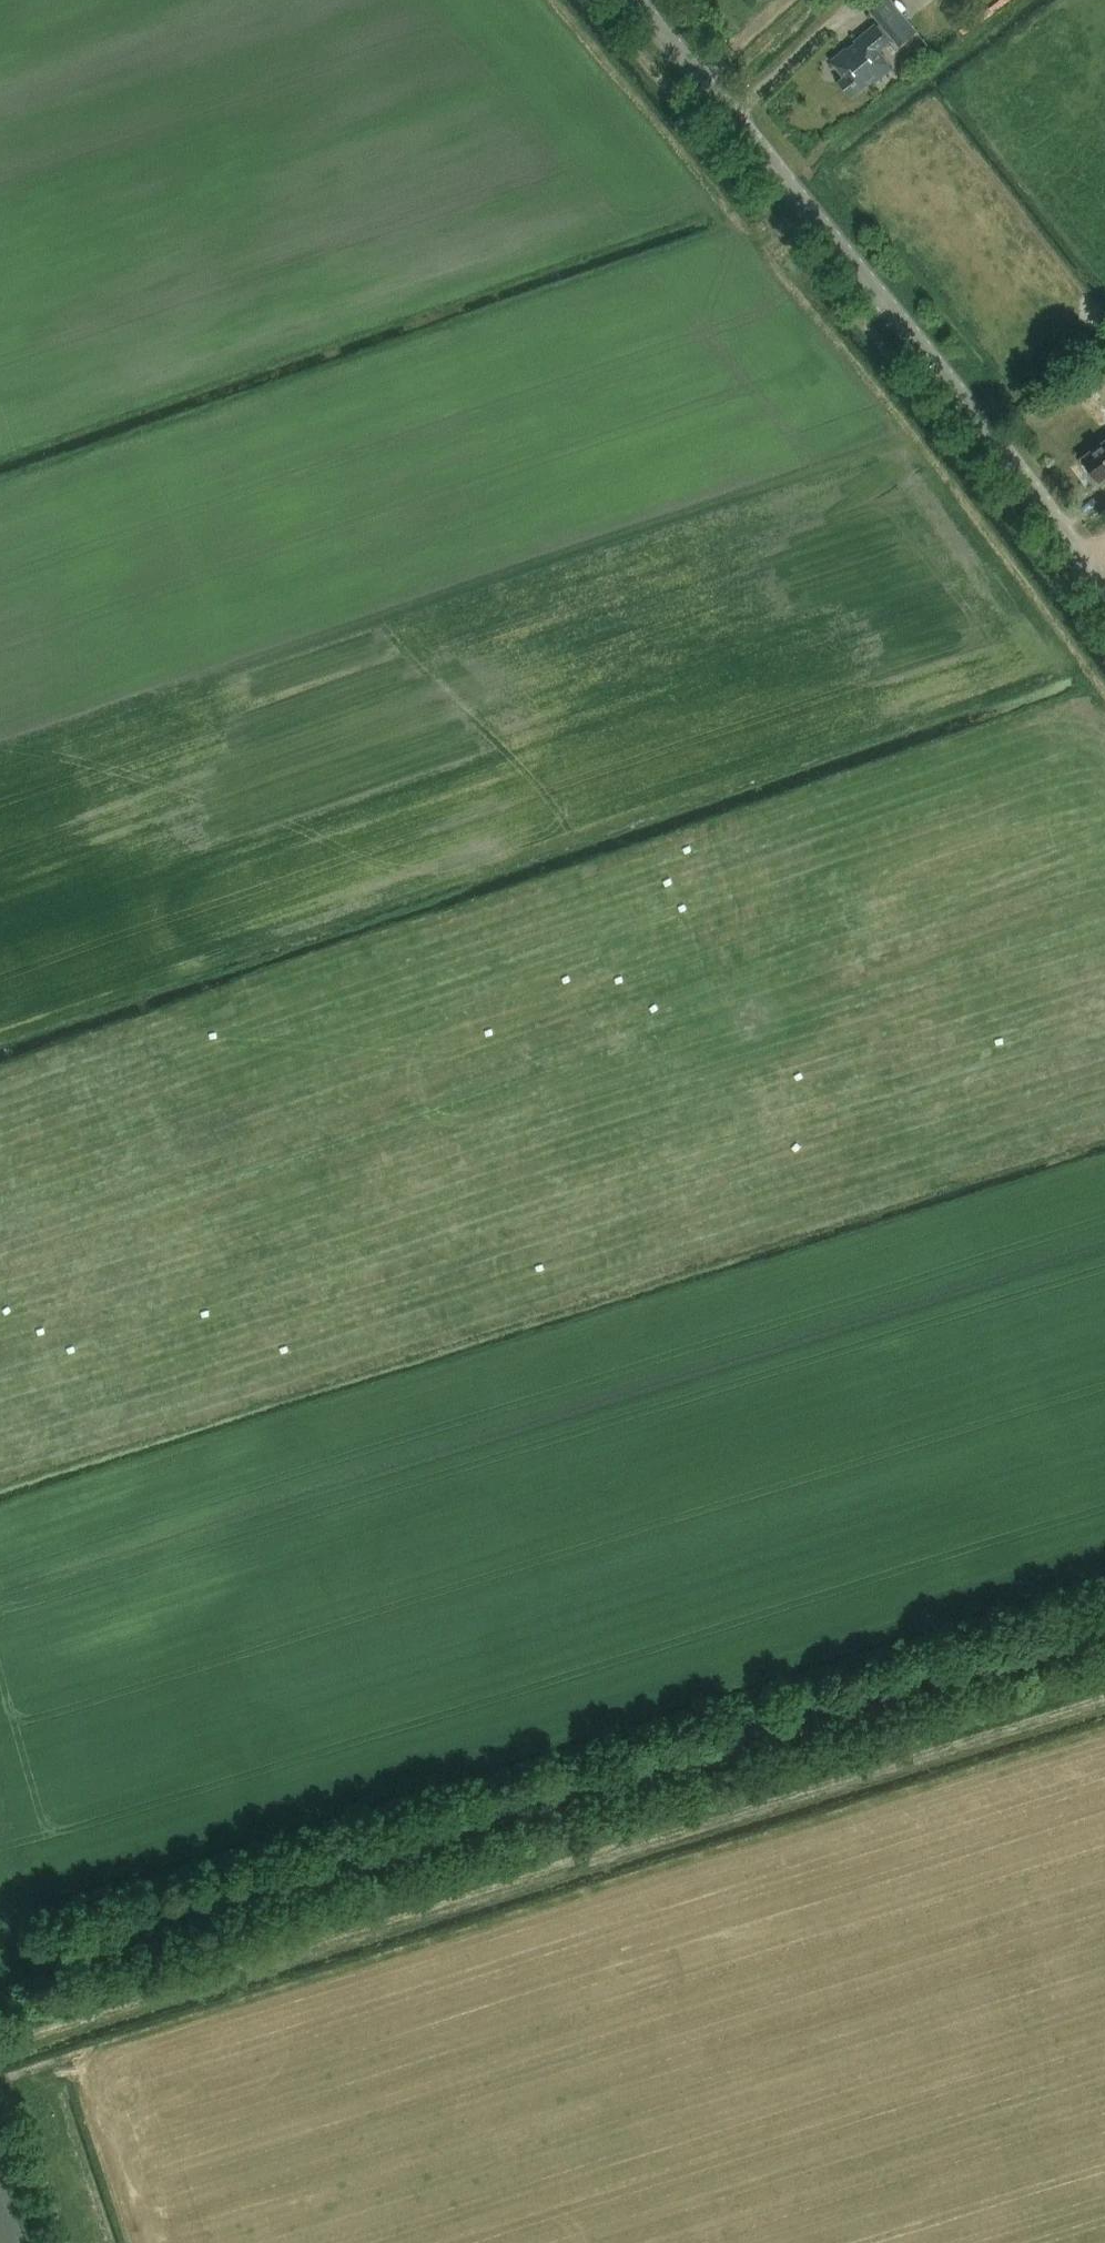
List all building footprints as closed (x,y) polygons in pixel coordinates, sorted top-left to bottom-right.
[(872,12),(882,24),(879,27),(877,24),(832,61),(846,77),(840,83),(852,98),(873,81),(875,84),(894,68),(880,52),(895,39),(900,46),(918,32),(891,0),(887,0),(872,12)] [(1084,462),(1083,466),(1087,471),(1090,471),(1099,483),(1104,478),(1104,441),(1081,459),(1084,462)]
